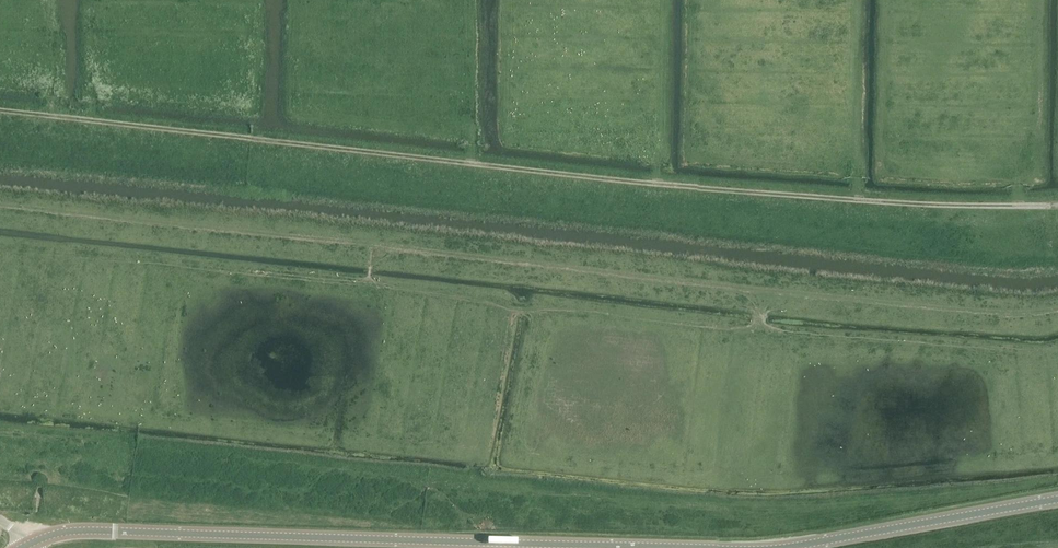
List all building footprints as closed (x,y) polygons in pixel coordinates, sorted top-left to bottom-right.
[(33,478),(33,482),(39,483),(38,488),(40,488),(42,488),(42,483),(49,484),(49,480),(45,475),(38,474),(33,478)]
